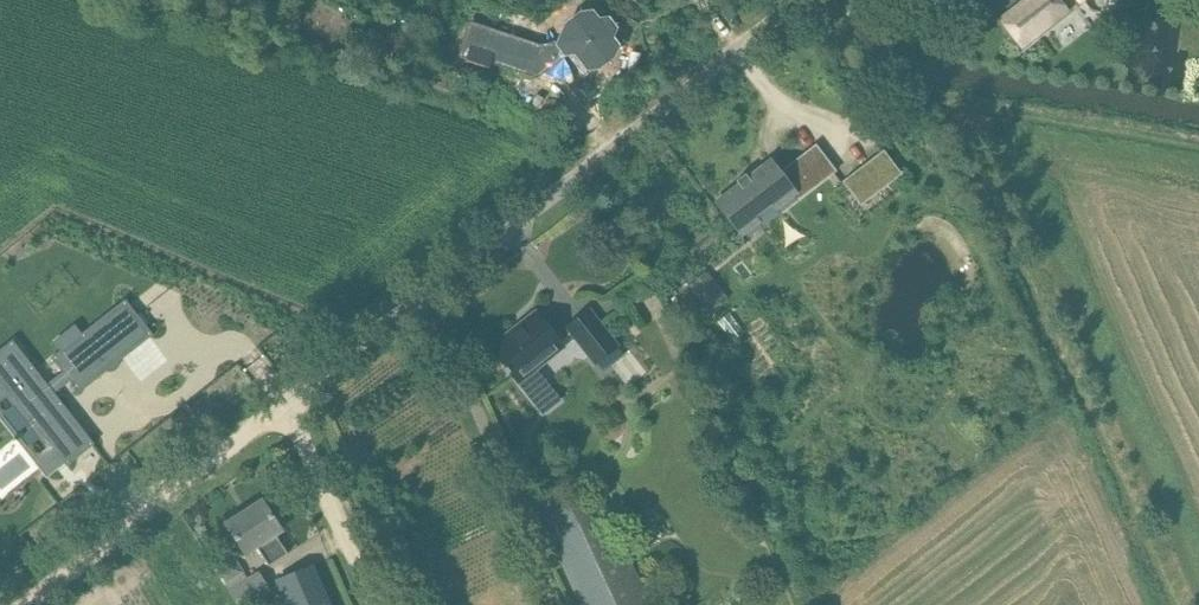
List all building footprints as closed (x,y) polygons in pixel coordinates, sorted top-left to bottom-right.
[(1002,19),(1023,46),(1067,12),(1059,0),(1026,0),(1002,19)] [(431,6),(418,46),(471,69),(485,24),(431,6)] [(485,24),(471,69),(530,88),(593,71),(616,101),(624,100),(638,89),(641,81),(635,73),(639,64),(631,54),(619,51),(613,43),(567,42),(545,44),(485,24)] [(884,150),(843,182),(861,206),(902,174),(884,150)] [(796,197),(816,181),(798,158),(778,173),(769,161),(748,177),(746,174),(736,181),(739,184),(718,200),(739,228),(753,217),(757,223),(777,207),(775,205),(792,192),(796,197)] [(705,274),(690,286),(701,299),(716,287),(705,274)] [(568,326),(599,365),(621,348),(590,309),(568,326)] [(511,332),(491,348),(519,383),(528,394),(545,381),(536,369),(564,347),(540,315),(514,336),(511,332)] [(4,427),(50,449),(34,462),(42,466),(59,453),(71,459),(102,435),(60,415),(72,405),(94,415),(164,359),(118,337),(79,368),(65,361),(43,378),(57,385),(47,393),(59,399),(47,408),(7,389),(0,394),(0,430),(4,427)] [(546,516),(556,536),(551,538),(582,604),(650,604),(625,550),(607,513),(598,492),(546,516)] [(263,501),(227,524),(245,553),(256,546),(269,566),(284,557),(289,554),(276,534),(281,530),(263,501)] [(214,566),(229,590),(228,591),(238,604),(250,604),(253,603),(272,591),(259,572),(249,579),(233,553),(214,566)] [(314,565),(276,581),(286,604),(331,604),(314,565)]
